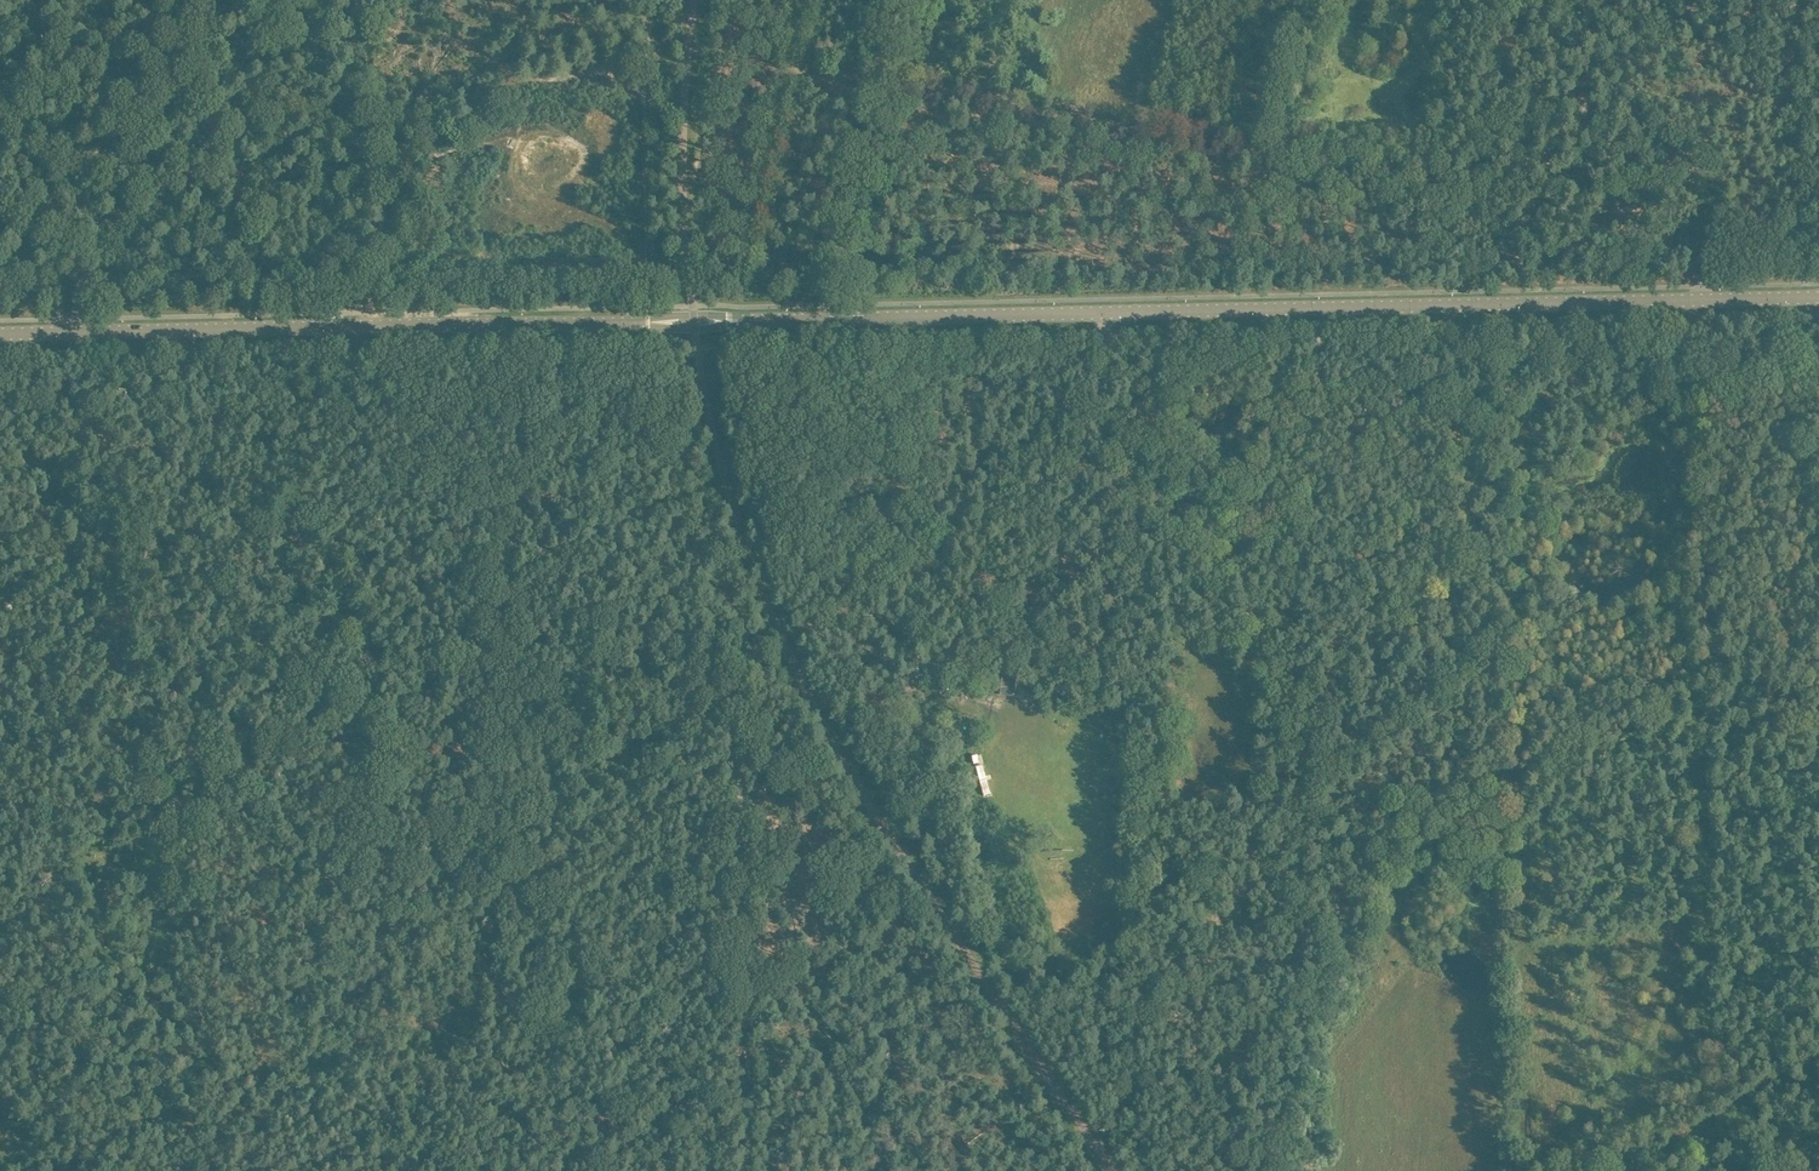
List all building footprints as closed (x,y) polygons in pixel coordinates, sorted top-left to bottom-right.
[(1195,503),(1195,502),(1178,504),(1179,512),(1201,510),(1201,504),(1195,505),(1195,503)] [(1001,687),(1016,689),(1017,674),(1002,672),(1001,687)] [(359,700),(357,690),(350,692),(352,701),(349,702),(350,708),(360,705),(358,700),(359,700)] [(660,731),(652,735),(659,752),(667,749),(660,731)] [(659,769),(652,773),(656,780),(663,777),(659,769)] [(161,821),(175,820),(174,813),(173,802),(159,803),(160,811),(159,811),(159,812),(160,812),(161,821)] [(562,982),(563,983),(568,985),(575,988),(579,978),(570,975),(566,973),(562,982)]
